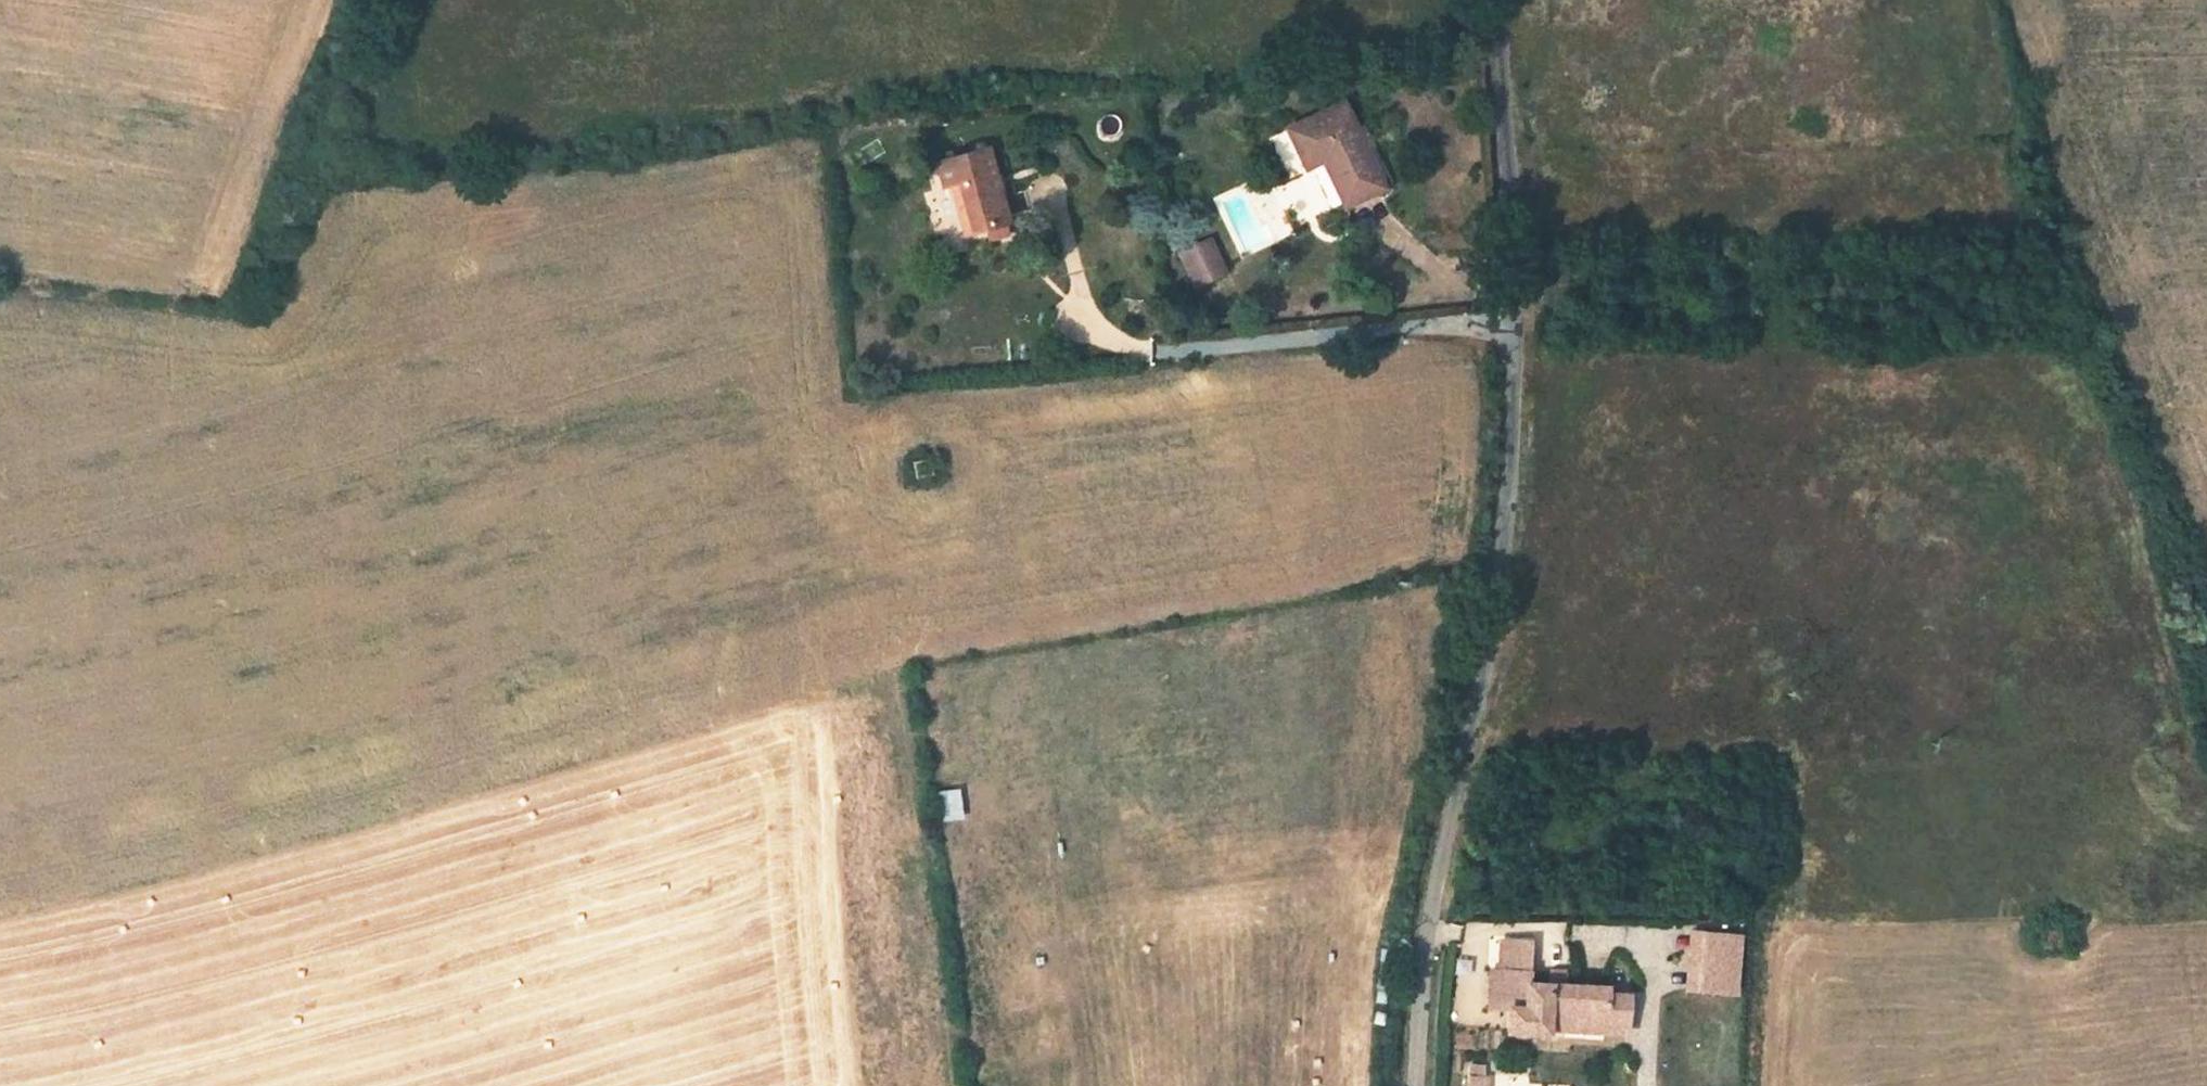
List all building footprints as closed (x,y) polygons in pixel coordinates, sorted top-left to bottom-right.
[(1317,167),(1343,212),(1376,194),(1332,111),(1280,140),(1301,176),(1317,167)] [(997,228),(979,157),(930,171),(935,194),(943,193),(955,238),(997,228)] [(1172,244),(1180,285),(1219,277),(1212,236),(1172,244)] [(1704,987),(1706,932),(1693,932),(1692,987),(1704,987)] [(1742,988),(1743,933),(1706,932),(1704,987),(1742,988)] [(1500,972),(1526,973),(1527,943),(1501,942),(1500,972)] [(1628,1034),(1629,988),(1562,986),(1548,985),(1526,985),(1526,973),(1500,972),(1492,972),(1491,1009),(1510,1010),(1509,1034),(1551,1035),(1551,1032),(1551,1019),(1606,1021),(1605,1033),(1628,1034)] [(1548,985),(1562,986),(1562,973),(1549,973),(1548,985)] [(1605,1033),(1606,1021),(1551,1019),(1551,1032),(1605,1033)] [(1470,1078),(1470,1085),(1487,1085),(1487,1078),(1470,1078)]
